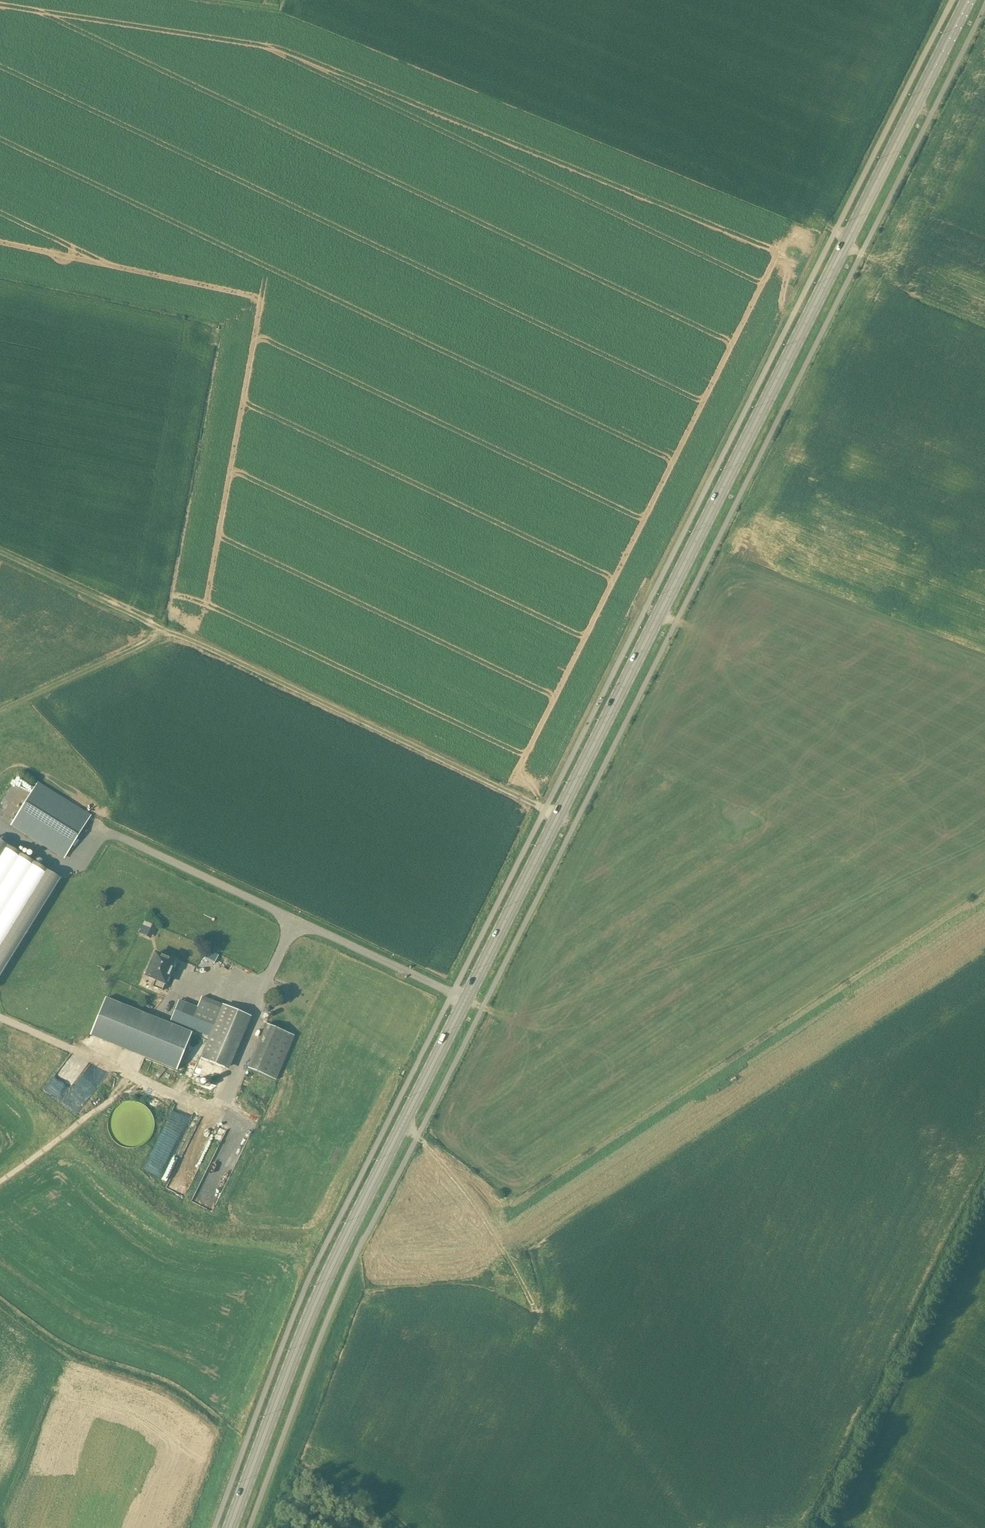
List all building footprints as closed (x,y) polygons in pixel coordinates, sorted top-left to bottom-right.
[(11,825),(64,858),(91,816),(38,783),(11,825)] [(0,842),(0,977),(61,880),(0,842)] [(150,936),(155,923),(144,920),(139,932),(150,936)] [(215,963),(219,954),(210,950),(206,960),(215,963)] [(156,954),(146,976),(156,980),(153,987),(162,991),(174,961),(156,954)] [(179,1001),(171,1021),(189,1028),(210,1036),(201,1058),(224,1068),(246,1016),(223,1006),(202,997),(197,1008),(179,1001)] [(145,1057),(177,1070),(192,1032),(160,1019),(145,1057)] [(267,1024),(248,1068),(276,1080),(294,1036),(267,1024)] [(92,1060),(77,1082),(57,1069),(43,1090),(78,1114),(108,1071),(92,1060)] [(152,1141),(151,1109),(112,1111),(112,1122),(118,1122),(118,1132),(121,1132),(122,1143),(152,1141)] [(194,1126),(167,1189),(186,1197),(217,1124),(200,1117),(196,1127),(194,1126)] [(193,1203),(215,1210),(223,1184),(202,1177),(193,1203)]
